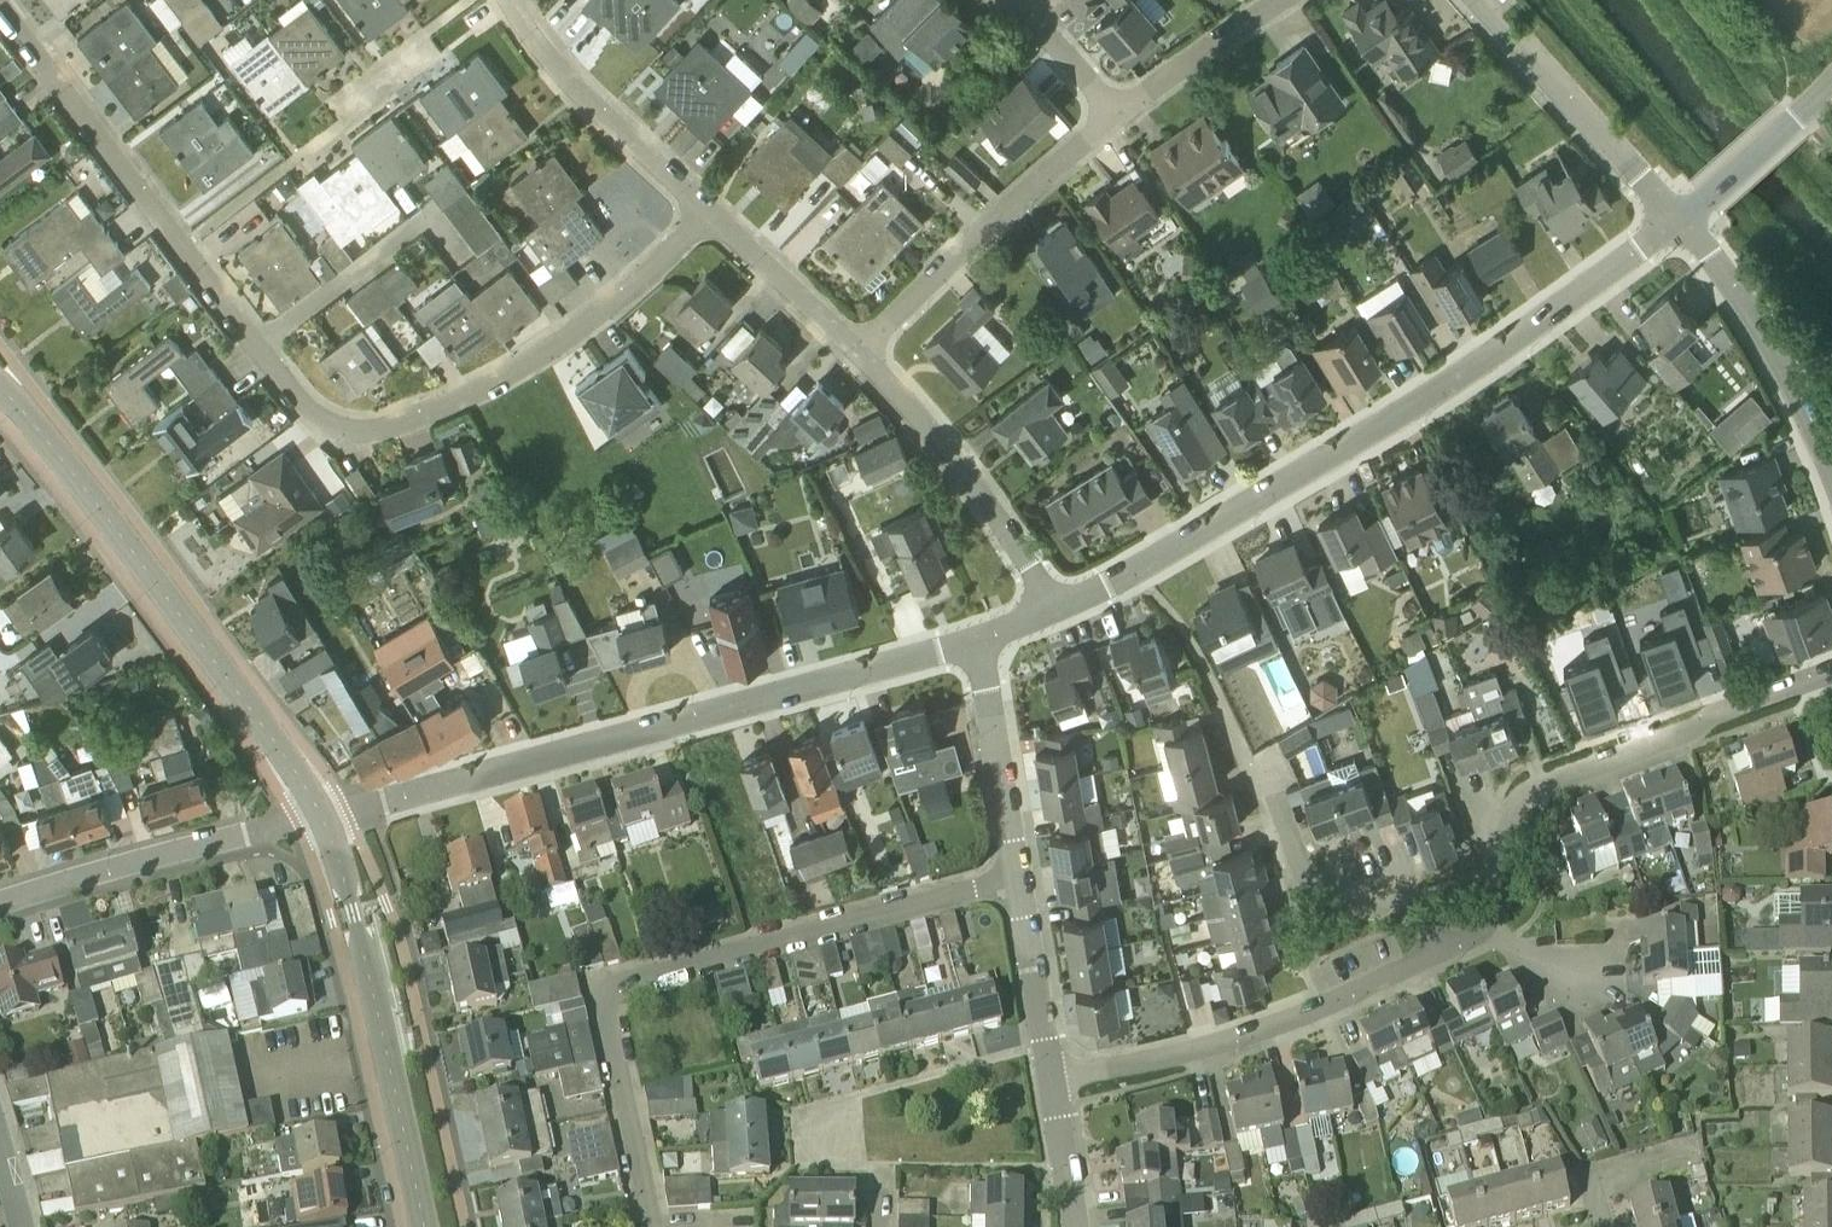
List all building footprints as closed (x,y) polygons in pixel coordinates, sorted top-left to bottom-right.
[(61,15),(81,0),(49,0),(61,15)] [(166,0),(154,0),(151,2),(169,27),(181,19),(174,9),(166,0)] [(174,9),(186,0),(166,0),(174,9)] [(205,0),(186,0),(174,9),(181,19),(183,21),(207,2),(205,0)] [(323,0),(311,0),(318,9),(325,2),(323,0)] [(371,37),(409,7),(403,0),(343,0),(371,37)] [(680,0),(588,0),(586,2),(604,19),(609,13),(640,43),(680,0)] [(789,1),(810,22),(821,10),(810,0),(790,0),(789,1)] [(899,52),(912,39),(937,63),(971,29),(959,17),(963,13),(949,0),(896,0),(871,25),(899,52)] [(1084,13),(1098,0),(1073,0),(1084,13)] [(1119,5),(1095,25),(1130,64),(1157,40),(1146,28),(1156,20),(1139,0),(1115,0),(1119,5)] [(1403,80),(1441,54),(1411,9),(1399,17),(1388,0),(1386,0),(1366,13),(1359,2),(1345,12),(1352,23),(1351,23),(1377,62),(1386,55),(1403,80)] [(109,79),(151,47),(159,41),(128,1),(78,39),(109,79)] [(215,14),(207,2),(183,21),(192,32),(215,14)] [(346,54),(308,5),(270,34),(309,83),(346,54)] [(224,26),(215,14),(192,32),(201,44),(224,26)] [(865,64),(883,45),(868,30),(850,49),(865,64)] [(268,32),(254,43),(231,60),(271,113),(309,84),(308,83),(309,83),(270,34),(268,32)] [(704,135),(750,87),(739,76),(740,75),(714,50),(712,51),(701,40),(660,83),(691,113),(686,118),(704,135)] [(673,66),(685,54),(675,44),(663,56),(673,66)] [(1301,126),(1305,131),(1344,104),(1304,46),(1268,71),(1273,78),(1251,93),(1283,139),(1301,126)] [(179,84),(151,47),(109,79),(137,116),(179,84)] [(430,88),(440,101),(459,127),(500,96),(509,90),(479,51),(430,88)] [(23,68),(15,57),(1,67),(9,78),(23,68)] [(1472,66),(1465,63),(1459,67),(1460,74),(1466,78),(1473,73),(1472,66)] [(1025,74),(1002,95),(990,106),(980,96),(959,115),(980,138),(992,127),(1013,150),(1034,131),(1057,110),(1025,74)] [(440,101),(430,88),(408,104),(418,118),(440,101)] [(17,111),(6,96),(0,100),(0,124),(17,111)] [(500,96),(459,127),(438,144),(450,159),(471,143),(488,165),(529,134),(500,96)] [(255,151),(241,133),(228,115),(220,122),(202,99),(161,131),(205,189),(255,151)] [(17,111),(0,124),(0,139),(24,120),(17,111)] [(389,193),(390,192),(428,163),(391,114),(352,144),(358,151),(389,193)] [(907,119),(899,128),(906,134),(914,126),(907,119)] [(804,189),(802,187),(817,171),(791,147),(803,134),(787,120),(742,168),(758,183),(761,180),(789,207),(804,189)] [(1174,182),(1191,207),(1242,172),(1225,147),(1230,144),(1227,139),(1222,142),(1208,121),(1180,140),(1177,134),(1153,151),(1171,178),(1170,179),(1173,183),(1174,182)] [(901,165),(912,153),(890,132),(878,144),(901,165)] [(9,183),(8,182),(48,152),(35,134),(0,160),(0,190),(9,183)] [(1449,178),(1482,157),(1469,136),(1436,158),(1449,178)] [(66,146),(65,154),(70,161),(82,153),(73,141),(66,146)] [(820,166),(841,185),(864,160),(843,141),(820,166)] [(336,233),(343,241),(357,230),(396,201),(389,193),(358,151),(319,180),(312,171),(297,182),(336,233)] [(512,183),(540,222),(576,196),(584,190),(554,151),(512,183)] [(945,166),(964,184),(971,190),(982,177),(956,153),(945,166)] [(1390,166),(1407,191),(1424,179),(1407,155),(1390,166)] [(1613,204),(1598,180),(1583,190),(1569,169),(1554,179),(1546,167),(1516,186),(1534,214),(1545,206),(1564,236),(1581,226),(1575,217),(1592,206),(1597,214),(1613,204)] [(485,172),(471,182),(477,191),(495,178),(490,171),(487,174),(485,172)] [(435,196),(444,208),(468,190),(459,178),(435,196)] [(854,209),(874,229),(894,248),(923,219),(883,179),(854,209)] [(1126,257),(1145,244),(1139,235),(1161,219),(1134,180),(1108,198),(1103,191),(1088,202),(1126,257)] [(1312,218),(1335,203),(1319,180),(1297,196),(1312,218)] [(444,208),(452,219),(477,201),(468,190),(444,208)] [(119,244),(91,207),(79,191),(2,249),(31,288),(57,268),(54,265),(81,245),(94,262),(119,244)] [(1379,220),(1364,195),(1344,207),(1359,232),(1379,220)] [(539,283),(553,302),(579,282),(566,264),(605,235),(576,196),(540,222),(521,236),(550,275),(539,283)] [(117,208),(108,197),(97,206),(105,216),(117,208)] [(452,219),(461,231),(485,212),(477,201),(452,219)] [(1293,228),(1302,212),(1289,205),(1280,221),(1293,228)] [(894,248),(874,229),(854,209),(823,240),(833,250),(832,251),(835,255),(837,254),(870,287),(885,272),(878,265),(894,248)] [(461,231),(469,242),(494,224),(485,212),(461,231)] [(1066,304),(1106,277),(1066,220),(1064,222),(1061,218),(1049,226),(1052,230),(1039,239),(1052,259),(1040,267),(1066,304)] [(320,278),(322,281),(355,257),(343,241),(336,233),(318,247),(322,252),(312,260),(283,221),(240,253),(281,308),(320,278)] [(503,235),(494,224),(469,242),(478,254),(503,235)] [(1504,225),(1469,246),(1486,275),(1521,253),(1504,225)] [(127,255),(119,244),(94,262),(103,273),(127,255)] [(1462,262),(1448,270),(1437,252),(1409,270),(1438,318),(1451,310),(1455,316),(1484,299),(1462,262)] [(1262,271),(1252,253),(1237,261),(1248,279),(1262,271)] [(1207,260),(1191,256),(1186,282),(1202,286),(1207,260)] [(390,267),(393,271),(408,292),(418,284),(399,260),(390,267)] [(137,269),(104,294),(94,280),(97,277),(88,264),(52,292),(86,337),(151,287),(137,269)] [(408,292),(393,271),(390,267),(376,277),(397,304),(403,300),(401,297),(408,292)] [(510,267),(471,297),(496,331),(503,340),(542,310),(510,267)] [(192,289),(178,270),(163,281),(178,300),(192,289)] [(1262,272),(1243,284),(1259,310),(1278,298),(1262,272)] [(1328,282),(1337,296),(1348,289),(1339,275),(1328,282)] [(404,313),(397,304),(376,277),(365,286),(366,288),(383,311),(381,313),(393,321),(404,313)] [(732,302),(706,277),(692,292),(685,285),(662,310),(695,341),(732,302)] [(383,311),(366,288),(365,286),(348,299),(367,324),(321,359),(321,360),(322,360),(351,397),(350,398),(401,360),(371,321),(381,313),(383,311)] [(971,332),(997,308),(976,286),(960,300),(967,308),(926,346),(943,364),(945,362),(970,388),(998,361),(971,332)] [(496,331),(471,297),(465,289),(427,318),(458,360),(496,331)] [(1407,293),(1371,314),(1366,318),(1390,357),(1431,332),(1407,293)] [(191,310),(199,304),(191,294),(183,300),(191,310)] [(1705,362),(1683,337),(1696,325),(1669,294),(1641,317),(1664,345),(1648,358),(1676,389),(1705,362)] [(1162,318),(1171,333),(1188,321),(1178,307),(1162,318)] [(1312,349),(1338,390),(1380,364),(1355,323),(1312,349)] [(731,359),(763,389),(786,364),(776,354),(782,348),(761,328),(731,359)] [(1034,354),(1055,348),(1050,329),(1030,335),(1034,354)] [(176,370),(196,395),(219,376),(197,348),(186,356),(170,334),(104,384),(134,423),(160,403),(144,382),(161,368),(163,374),(172,374),(176,370)] [(1092,362),(1105,354),(1108,351),(1098,336),(1095,339),(1082,347),(1092,362)] [(1278,353),(1287,368),(1260,384),(1281,419),(1284,424),(1297,417),(1294,412),(1323,395),(1302,359),(1301,359),(1292,344),(1287,341),(1277,347),(1278,353)] [(671,343),(655,360),(682,385),(698,368),(671,343)] [(628,348),(574,386),(598,420),(602,417),(615,436),(660,406),(648,389),(641,394),(632,381),(644,373),(628,348)] [(1568,377),(1603,417),(1647,380),(1620,348),(1605,361),(1597,352),(1568,377)] [(1117,381),(1125,375),(1111,355),(1092,368),(1111,396),(1122,389),(1117,381)] [(196,395),(210,415),(212,414),(234,397),(219,376),(196,395)] [(707,390),(695,378),(686,387),(698,399),(707,390)] [(1203,442),(1218,433),(1184,378),(1159,394),(1168,409),(1150,420),(1184,474),(1213,456),(1203,442)] [(1050,379),(994,423),(1008,441),(1014,435),(1033,460),(1069,432),(1050,407),(1063,397),(1050,379)] [(1266,422),(1269,427),(1281,419),(1260,384),(1257,379),(1215,403),(1236,439),(1266,422)] [(790,408),(784,402),(780,399),(762,418),(741,442),(752,452),(762,442),(767,447),(791,446),(799,438),(807,445),(818,433),(826,441),(834,441),(840,435),(840,428),(831,420),(844,405),(819,382),(805,396),(803,394),(790,408)] [(1485,415),(1530,488),(1584,454),(1566,424),(1541,440),(1515,396),(1512,398),(1509,393),(1495,402),(1498,407),(1485,415)] [(254,422),(236,398),(234,397),(212,414),(216,419),(199,433),(179,407),(154,426),(188,471),(254,422)] [(726,428),(741,442),(762,418),(748,405),(726,428)] [(703,432),(715,423),(704,409),(692,418),(703,432)] [(881,413),(853,426),(861,442),(889,429),(881,413)] [(1711,427),(1731,451),(1746,439),(1726,416),(1711,427)] [(473,436),(451,443),(461,471),(483,463),(473,436)] [(890,472),(910,463),(898,436),(857,454),(867,478),(889,468),(890,472)] [(441,482),(454,477),(442,447),(405,462),(411,478),(380,490),(393,523),(449,502),(441,482)] [(232,488),(247,510),(236,518),(258,551),(316,510),(317,511),(325,506),(324,504),(332,498),(344,518),(354,511),(353,510),(365,501),(349,476),(345,479),(340,471),(334,476),(327,466),(307,480),(295,463),(293,465),(283,452),(232,488)] [(1787,508),(1777,481),(1783,479),(1774,456),(1719,476),(1737,527),(1787,508)] [(1121,474),(1114,462),(1051,502),(1076,543),(1132,508),(1134,510),(1153,499),(1133,466),(1121,474)] [(1448,524),(1442,510),(1456,503),(1439,467),(1424,474),(1422,469),(1385,487),(1411,541),(1431,532),(1438,546),(1442,549),(1447,550),(1451,547),(1454,543),(1455,539),(1448,524)] [(1641,480),(1651,492),(1663,482),(1657,475),(1649,474),(1641,480)] [(499,498),(489,477),(479,481),(471,491),(473,499),(478,508),(499,498)] [(754,504),(731,510),(737,533),(760,526),(754,504)] [(504,506),(487,513),(494,530),(511,523),(504,506)] [(1398,556),(1379,516),(1363,524),(1355,508),(1319,525),(1336,562),(1356,553),(1365,572),(1398,556)] [(6,570),(37,548),(17,520),(0,531),(0,575),(6,570)] [(648,555),(646,552),(631,524),(601,539),(620,576),(651,561),(648,555)] [(1755,572),(1757,578),(1760,588),(1815,568),(1803,533),(1789,538),(1784,525),(1743,540),(1755,572)] [(380,541),(389,560),(412,548),(402,530),(380,541)] [(939,533),(936,534),(899,551),(916,588),(946,574),(937,554),(946,549),(939,533)] [(348,544),(337,563),(339,564),(337,568),(345,572),(347,569),(349,570),(360,552),(348,544)] [(648,555),(664,586),(685,574),(670,544),(648,555)] [(1311,612),(1318,626),(1319,627),(1345,614),(1320,563),(1306,570),(1294,544),(1256,562),(1271,594),(1270,595),(1284,625),(1311,612)] [(1391,586),(1409,578),(1404,566),(1386,575),(1391,586)] [(766,657),(741,569),(713,576),(723,613),(716,616),(731,668),(766,657)] [(51,571),(4,605),(24,633),(72,599),(51,571)] [(276,652),(315,628),(315,627),(284,575),(268,585),(272,592),(259,599),(262,605),(252,612),(276,652)] [(794,637),(858,619),(845,575),(821,581),(819,575),(779,585),(794,637)] [(1263,645),(1238,589),(1235,583),(1216,592),(1220,601),(1196,612),(1220,664),(1263,645)] [(1813,584),(1803,587),(1807,598),(1817,594),(1813,584)] [(1831,631),(1831,616),(1824,593),(1765,614),(1779,656),(1803,647),(1802,642),(1831,631)] [(570,639),(587,633),(566,596),(554,600),(558,611),(529,621),(538,647),(521,653),(522,656),(507,661),(514,683),(529,677),(535,693),(568,682),(554,642),(569,637),(570,639)] [(642,602),(647,619),(618,627),(628,663),(671,651),(656,599),(642,602)] [(1668,631),(1641,640),(1661,696),(1696,684),(1686,658),(1702,652),(1686,604),(1662,612),(1668,631)] [(418,714),(440,754),(484,729),(464,695),(443,708),(431,687),(427,689),(422,680),(455,660),(453,658),(467,650),(441,606),(432,611),(432,610),(399,630),(402,634),(376,649),(416,715),(418,714)] [(1458,628),(1457,612),(1435,614),(1437,630),(1458,628)] [(1716,654),(1734,648),(1721,615),(1703,621),(1716,654)] [(93,628),(59,653),(51,641),(21,663),(32,679),(49,666),(66,689),(113,656),(93,628)] [(1399,637),(1407,654),(1426,645),(1418,628),(1399,637)] [(1568,705),(1576,702),(1583,723),(1618,711),(1609,685),(1625,679),(1608,631),(1584,639),(1591,658),(1564,668),(1570,684),(1560,687),(1568,705)] [(1141,643),(1137,632),(1110,641),(1122,676),(1137,670),(1146,697),(1172,689),(1155,638),(1141,643)] [(309,677),(335,661),(326,645),(300,661),(309,677)] [(1084,704),(1079,689),(1094,684),(1083,651),(1056,659),(1060,671),(1046,675),(1058,713),(1084,704)] [(335,661),(309,677),(301,681),(310,697),(329,685),(360,737),(350,743),(353,748),(372,780),(380,775),(381,777),(386,774),(387,775),(399,768),(379,733),(354,691),(336,660),(335,661)] [(1385,679),(1390,690),(1407,684),(1403,672),(1385,679)] [(1333,675),(1307,681),(1312,703),(1337,698),(1333,675)] [(137,679),(119,682),(123,698),(141,694),(137,679)] [(424,760),(424,761),(440,754),(418,714),(416,715),(394,726),(380,701),(384,699),(372,680),(354,691),(379,733),(399,768),(400,771),(401,770),(424,760)] [(1511,726),(1528,720),(1518,692),(1486,704),(1479,683),(1465,688),(1473,711),(1491,760),(1503,756),(1502,752),(1519,746),(1511,726)] [(1434,686),(1416,692),(1437,752),(1453,746),(1460,767),(1478,761),(1479,765),(1491,760),(1473,711),(1447,721),(1444,716),(1434,686)] [(1145,721),(1139,704),(1125,709),(1131,726),(1145,721)] [(952,799),(944,773),(963,768),(955,740),(936,745),(925,705),(893,713),(895,720),(878,724),(901,784),(918,780),(925,806),(952,799)] [(199,717),(207,726),(216,719),(208,709),(199,717)] [(143,725),(153,739),(164,755),(182,809),(214,799),(203,768),(178,777),(177,773),(180,772),(182,769),(176,750),(186,746),(176,714),(143,725)] [(1330,714),(1311,721),(1316,735),(1336,728),(1330,714)] [(1165,768),(1210,756),(1202,727),(1191,730),(1188,716),(1153,726),(1157,740),(1158,739),(1165,768)] [(839,751),(826,756),(837,785),(882,768),(864,720),(832,732),(839,751)] [(1279,739),(1289,756),(1318,740),(1308,722),(1279,739)] [(1037,751),(1041,780),(1081,774),(1076,744),(1082,743),(1080,730),(1047,735),(1049,749),(1037,751)] [(837,785),(826,756),(818,735),(790,745),(817,818),(845,808),(837,785)] [(0,737),(0,778),(15,766),(9,757),(13,753),(0,737)] [(1753,778),(1733,785),(1743,813),(1784,798),(1777,780),(1795,773),(1782,738),(1744,752),(1753,778)] [(109,767),(106,762),(72,772),(58,754),(48,739),(38,746),(58,773),(79,833),(112,823),(103,795),(121,790),(118,781),(109,767)] [(139,789),(149,820),(182,809),(164,755),(153,739),(132,746),(137,763),(150,758),(157,777),(160,779),(164,778),(165,781),(139,789)] [(37,812),(47,843),(79,833),(58,773),(38,746),(31,751),(49,808),(37,812)] [(742,762),(761,816),(790,806),(771,751),(742,762)] [(1118,754),(1102,757),(1104,767),(1120,764),(1118,754)] [(1174,809),(1194,804),(1210,800),(1206,787),(1217,784),(1210,756),(1165,768),(1159,769),(1166,798),(1172,796),(1174,809)] [(126,761),(109,767),(118,781),(121,790),(135,785),(126,761)] [(1395,817),(1389,798),(1376,762),(1360,768),(1358,764),(1330,774),(1334,786),(1348,824),(1359,820),(1358,816),(1374,811),(1378,823),(1395,817)] [(1675,770),(1648,781),(1668,833),(1695,823),(1675,770)] [(1095,772),(1081,774),(1041,780),(1046,809),(1058,807),(1060,821),(1102,814),(1100,800),(1095,772)] [(628,843),(625,833),(654,824),(658,836),(691,826),(679,788),(658,795),(653,779),(612,792),(618,812),(605,816),(615,847),(628,843)] [(1636,826),(1623,831),(1633,859),(1634,862),(1673,848),(1668,833),(1648,781),(1622,790),(1636,826)] [(1335,829),(1348,824),(1334,786),(1305,797),(1317,831),(1334,825),(1335,829)] [(1451,816),(1454,815),(1445,787),(1425,795),(1429,805),(1411,812),(1407,801),(1404,793),(1389,798),(1395,817),(1399,830),(1415,824),(1427,858),(1430,857),(1433,859),(1440,856),(1441,854),(1457,848),(1451,831),(1456,829),(1451,816)] [(615,847),(605,816),(596,790),(561,802),(573,839),(575,838),(581,856),(578,857),(582,870),(600,863),(597,853),(615,847)] [(21,820),(14,803),(7,793),(0,797),(0,808),(6,825),(21,820)] [(1232,794),(1210,800),(1194,804),(1202,833),(1240,823),(1232,794)] [(1594,878),(1588,862),(1614,852),(1618,865),(1633,859),(1623,831),(1610,836),(1597,799),(1577,806),(1581,817),(1571,821),(1580,844),(1561,851),(1573,886),(1594,878)] [(889,808),(897,827),(907,823),(900,804),(889,808)] [(566,888),(566,887),(554,842),(548,844),(538,807),(507,815),(517,854),(529,851),(533,867),(535,866),(542,894),(566,888)] [(1129,823),(1127,811),(1115,813),(1117,825),(1129,823)] [(1104,839),(1102,827),(1104,826),(1102,814),(1060,821),(1062,834),(1050,836),(1055,865),(1106,857),(1107,856),(1106,854),(1104,839)] [(1785,883),(1826,882),(1825,858),(1831,858),(1831,816),(1806,816),(1806,849),(1785,850),(1785,883)] [(897,827),(895,827),(903,850),(919,844),(911,822),(907,823),(897,827)] [(12,855),(1,824),(0,825),(0,859),(12,855)] [(826,867),(854,858),(843,825),(814,835),(826,867)] [(1713,858),(1706,825),(1691,829),(1697,860),(1713,858)] [(1164,833),(1170,856),(1201,847),(1197,830),(1190,832),(1188,826),(1164,833)] [(824,868),(826,867),(814,835),(790,844),(801,876),(805,874),(808,883),(827,876),(824,868)] [(1711,839),(1713,850),(1721,848),(1719,837),(1711,839)] [(933,879),(932,878),(921,847),(904,853),(916,885),(933,879)] [(1200,882),(1203,892),(1267,875),(1264,863),(1255,866),(1251,851),(1213,860),(1213,861),(1205,863),(1201,847),(1170,856),(1176,880),(1184,885),(1200,880),(1200,882)] [(515,922),(502,925),(497,905),(496,905),(481,848),(449,857),(454,877),(448,879),(458,915),(443,919),(451,949),(517,931),(515,922)] [(1111,885),(1106,857),(1055,865),(1060,894),(1072,892),(1074,907),(1110,901),(1108,886),(1111,885)] [(1200,893),(1208,919),(1265,902),(1261,888),(1270,886),(1267,875),(1203,892),(1200,893)] [(1729,906),(1737,905),(1741,900),(1741,893),(1736,888),(1729,888),(1723,893),(1723,901),(1729,906)] [(255,895),(224,902),(237,954),(270,946),(276,969),(294,964),(286,934),(269,938),(262,909),(259,910),(255,895)] [(1146,908),(1152,907),(1150,896),(1139,898),(1140,904),(1146,908)] [(1779,900),(1775,904),(1775,924),(1781,923),(1781,933),(1746,934),(1747,956),(1782,955),(1782,956),(1831,955),(1831,937),(1831,899),(1779,900)] [(202,955),(166,962),(152,965),(154,971),(164,1003),(178,1049),(208,1043),(195,1001),(191,987),(208,983),(203,962),(237,954),(224,902),(224,900),(208,904),(208,906),(193,910),(197,925),(194,926),(202,955)] [(1104,916),(1112,914),(1110,901),(1074,907),(1076,919),(1065,921),(1070,952),(1109,946),(1104,916)] [(1216,940),(1217,943),(1280,925),(1278,914),(1269,916),(1265,902),(1208,919),(1213,941),(1216,940)] [(591,928),(607,923),(601,906),(585,911),(591,928)] [(699,911),(706,935),(720,931),(713,907),(699,911)] [(1161,927),(1177,923),(1173,909),(1166,911),(1157,913),(1161,927)] [(1664,913),(1665,928),(1640,930),(1642,958),(1687,955),(1685,926),(1698,925),(1697,910),(1664,913)] [(948,948),(963,944),(955,914),(940,918),(948,948)] [(591,928),(590,929),(603,968),(622,963),(608,922),(607,923),(591,928)] [(925,922),(910,926),(918,956),(933,952),(925,922)] [(1174,941),(1187,937),(1184,922),(1171,925),(1174,941)] [(1269,954),(1270,956),(1279,953),(1275,938),(1284,936),(1280,925),(1217,943),(1219,951),(1235,946),(1239,962),(1269,954)] [(144,1010),(149,1008),(164,1003),(154,971),(142,974),(128,926),(96,935),(112,987),(115,997),(138,990),(144,1010)] [(586,972),(603,968),(590,929),(573,935),(586,972)] [(903,960),(895,930),(880,934),(888,963),(903,960)] [(444,949),(440,933),(421,937),(425,954),(444,949)] [(880,934),(865,938),(873,968),(874,967),(888,963),(880,934)] [(90,993),(112,987),(96,935),(67,944),(82,993),(70,996),(80,1029),(96,1025),(99,1024),(90,993)] [(873,968),(865,938),(850,942),(858,971),(873,968)] [(310,942),(298,945),(302,961),(323,956),(319,940),(310,942)] [(836,946),(820,950),(828,979),(843,975),(836,946)] [(1122,970),(1114,972),(1109,946),(1070,952),(1074,980),(1087,978),(1089,991),(1116,987),(1124,985),(1122,970)] [(447,967),(452,991),(508,978),(502,949),(485,953),(486,959),(447,967)] [(806,954),(790,958),(800,993),(830,985),(828,979),(820,950),(806,954)] [(1190,959),(1188,950),(1177,952),(1179,961),(1190,959)] [(0,964),(0,1006),(4,1021),(39,1010),(35,996),(63,988),(52,952),(24,960),(23,957),(0,964)] [(1645,986),(1659,985),(1722,980),(1720,952),(1687,955),(1642,958),(1645,986)] [(1273,966),(1270,956),(1269,954),(1239,962),(1214,969),(1221,996),(1268,984),(1264,969),(1273,966)] [(888,964),(892,977),(899,975),(903,968),(901,961),(888,964)] [(776,962),(761,966),(768,995),(783,991),(776,962)] [(753,999),(745,970),(715,978),(722,1007),(753,999)] [(1805,1028),(1815,1028),(1815,1010),(1831,1009),(1831,970),(1801,971),(1801,976),(1784,976),(1784,997),(1779,997),(1780,1029),(1787,1028),(1805,1028)] [(973,996),(969,980),(964,971),(955,974),(962,999),(971,1036),(1003,1027),(998,1009),(1002,1008),(1002,992),(994,994),(993,990),(992,990),(973,996)] [(262,972),(208,983),(191,987),(195,1001),(252,988),(260,1022),(308,1012),(300,974),(264,982),(262,972)] [(1199,973),(1181,978),(1188,1005),(1206,1000),(1199,973)] [(1497,1029),(1489,1013),(1491,1012),(1483,995),(1473,974),(1460,980),(1462,983),(1446,991),(1455,1011),(1439,1018),(1454,1050),(1470,1043),(1493,1033),(1492,1031),(1497,1029)] [(556,989),(553,977),(529,983),(532,995),(556,989)] [(508,978),(452,991),(457,1014),(497,1005),(494,990),(510,987),(508,978)] [(1544,1058),(1570,1046),(1569,1042),(1555,1013),(1531,1024),(1510,978),(1497,984),(1499,987),(1483,995),(1491,1012),(1489,1013),(1497,1029),(1507,1051),(1534,1037),(1544,1058)] [(1175,996),(1173,980),(1157,983),(1158,992),(1166,998),(1175,996)] [(1093,1021),(1095,1035),(1131,1029),(1129,1015),(1121,1017),(1116,987),(1089,991),(1075,993),(1080,1023),(1093,1021)] [(556,989),(532,995),(535,1008),(559,1002),(556,989)] [(942,1044),(932,1006),(918,1010),(914,993),(898,997),(912,1052),(942,1044)] [(898,997),(869,1005),(873,1022),(883,1060),(912,1052),(898,997)] [(971,1036),(962,999),(932,1006),(942,1044),(971,1036)] [(560,1007),(565,1029),(588,1024),(582,1001),(560,1007)] [(1671,1001),(1663,1013),(1691,1031),(1699,1018),(1671,1001)] [(1227,1002),(1212,1006),(1216,1021),(1231,1017),(1227,1002)] [(178,1049),(164,1003),(149,1008),(158,1038),(131,1045),(135,1059),(155,1054),(178,1049)] [(1398,1013),(1396,1009),(1385,1014),(1411,1069),(1454,1050),(1439,1018),(1423,1025),(1414,1005),(1398,1013)] [(1665,1070),(1640,1013),(1614,1025),(1640,1082),(1665,1070)] [(1683,1044),(1691,1031),(1663,1013),(1654,1026),(1683,1044)] [(1366,1089),(1384,1081),(1386,1086),(1401,1079),(1399,1074),(1411,1069),(1385,1014),(1373,1020),(1375,1023),(1358,1031),(1367,1051),(1351,1058),(1366,1089)] [(843,1030),(839,1015),(809,1023),(823,1076),(852,1068),(843,1030)] [(873,1022),(843,1030),(852,1068),(883,1060),(873,1022)] [(823,1076),(809,1023),(779,1031),(793,1084),(823,1076)] [(83,1043),(91,1068),(108,1065),(106,1056),(105,1056),(102,1046),(102,1045),(96,1025),(80,1029),(83,1043)] [(1588,1036),(1598,1060),(1585,1066),(1598,1096),(1612,1090),(1606,1076),(1612,1073),(1620,1092),(1640,1083),(1640,1082),(1614,1025),(1588,1036)] [(1787,1069),(1831,1068),(1831,1050),(1831,1038),(1815,1038),(1815,1028),(1805,1028),(1787,1028),(1787,1069)] [(536,1078),(559,1073),(574,1069),(565,1029),(526,1038),(536,1078)] [(762,1092),(793,1084),(779,1031),(737,1043),(743,1064),(754,1061),(762,1092)] [(463,1041),(471,1079),(511,1071),(503,1033),(463,1041)] [(208,1043),(178,1049),(155,1054),(135,1059),(108,1065),(91,1068),(70,1073),(6,1087),(13,1107),(51,1099),(61,1150),(27,1157),(31,1179),(66,1172),(74,1209),(71,1209),(69,1201),(40,1206),(43,1222),(75,1216),(134,1205),(156,1202),(198,1194),(209,1192),(198,1145),(276,1128),(271,1104),(243,1110),(227,1038),(208,1043)] [(64,1049),(70,1073),(91,1068),(83,1043),(64,1049)] [(1306,1126),(1310,1125),(1311,1128),(1296,1132),(1302,1162),(1305,1175),(1306,1177),(1320,1174),(1314,1142),(1334,1138),(1330,1121),(1320,1072),(1317,1060),(1294,1065),(1306,1126)] [(531,1063),(515,1067),(519,1081),(534,1077),(531,1063)] [(597,1064),(574,1069),(559,1073),(565,1103),(603,1095),(597,1064)] [(1344,1067),(1320,1072),(1330,1121),(1354,1117),(1344,1067)] [(1772,1092),(1773,1069),(1739,1067),(1738,1090),(1772,1092)] [(1807,1108),(1817,1108),(1817,1099),(1831,1098),(1831,1068),(1787,1069),(1787,1099),(1796,1099),(1796,1109),(1807,1108)] [(649,1121),(651,1121),(680,1120),(680,1119),(691,1118),(697,1117),(696,1102),(693,1102),(692,1078),(644,1089),(648,1107),(649,1121)] [(1261,1136),(1264,1151),(1265,1156),(1285,1151),(1287,1165),(1289,1165),(1292,1177),(1305,1175),(1302,1162),(1296,1132),(1281,1135),(1280,1132),(1284,1131),(1274,1082),(1251,1087),(1261,1136)] [(1226,1092),(1237,1141),(1261,1136),(1251,1087),(1226,1092)] [(484,1139),(547,1126),(540,1092),(477,1106),(484,1139)] [(1376,1111),(1368,1094),(1354,1100),(1367,1128),(1379,1123),(1376,1111)] [(1788,1147),(1831,1148),(1831,1118),(1817,1118),(1817,1108),(1807,1108),(1796,1109),(1796,1118),(1788,1118),(1788,1147)] [(1479,1110),(1468,1114),(1472,1125),(1483,1121),(1479,1110)] [(1136,1156),(1159,1154),(1159,1156),(1177,1154),(1191,1152),(1189,1135),(1176,1136),(1175,1122),(1171,1122),(1170,1111),(1148,1113),(1149,1124),(1138,1125),(1139,1143),(1135,1143),(1136,1156)] [(713,1147),(769,1143),(767,1112),(710,1116),(713,1147)] [(1542,1112),(1530,1116),(1532,1125),(1548,1121),(1542,1112)] [(1609,1130),(1619,1126),(1614,1113),(1604,1117),(1609,1130)] [(1217,1114),(1197,1118),(1205,1151),(1224,1147),(1217,1114)] [(1530,1116),(1516,1120),(1519,1129),(1520,1133),(1533,1130),(1532,1125),(1530,1116)] [(1489,1136),(1504,1132),(1500,1119),(1485,1123),(1489,1136)] [(1458,1130),(1459,1134),(1463,1148),(1478,1144),(1477,1139),(1489,1136),(1485,1123),(1458,1130)] [(544,1161),(554,1159),(553,1158),(547,1126),(484,1139),(491,1172),(522,1166),(525,1178),(547,1173),(544,1161)] [(335,1133),(276,1143),(282,1179),(341,1168),(335,1133)] [(1446,1138),(1446,1139),(1450,1152),(1463,1148),(1459,1134),(1446,1138)] [(1491,1136),(1478,1140),(1481,1150),(1493,1147),(1491,1136)] [(771,1175),(769,1143),(713,1147),(715,1179),(771,1175)] [(615,1144),(572,1154),(576,1169),(618,1160),(615,1144)] [(1231,1177),(1243,1174),(1246,1174),(1242,1155),(1239,1144),(1224,1147),(1231,1177)] [(1822,1187),(1831,1187),(1831,1148),(1788,1147),(1788,1178),(1811,1178),(1811,1187),(1822,1187)] [(1159,1156),(1159,1154),(1136,1156),(1117,1157),(1118,1171),(1122,1171),(1124,1188),(1126,1207),(1182,1202),(1180,1182),(1179,1183),(1177,1154),(1159,1156)] [(579,1184),(612,1177),(621,1175),(618,1160),(576,1169),(579,1184)] [(214,1162),(207,1168),(215,1177),(222,1171),(214,1162)] [(1570,1206),(1560,1167),(1531,1175),(1542,1214),(1570,1206)] [(1694,1185),(1707,1181),(1704,1167),(1690,1171),(1694,1185)] [(1485,1226),(1495,1226),(1514,1222),(1503,1183),(1502,1183),(1499,1169),(1472,1177),(1476,1190),(1475,1191),(1485,1226)] [(1231,1193),(1229,1175),(1213,1177),(1215,1194),(1231,1193)] [(1531,1175),(1503,1183),(1514,1222),(1542,1214),(1531,1175)] [(291,1186),(298,1226),(349,1218),(343,1178),(291,1186)] [(669,1212),(698,1209),(695,1180),(665,1182),(666,1196),(669,1212)] [(1024,1188),(971,1187),(970,1220),(985,1220),(1024,1220),(1024,1188)] [(1804,1226),(1822,1226),(1831,1226),(1831,1187),(1822,1187),(1811,1187),(1811,1197),(1803,1197),(1804,1226)] [(502,1226),(533,1226),(559,1222),(563,1221),(556,1188),(496,1200),(502,1226)] [(824,1188),(792,1188),(792,1209),(775,1209),(775,1226),(823,1226),(824,1188)] [(855,1189),(824,1188),(823,1226),(854,1226),(855,1189)] [(1455,1226),(1485,1226),(1475,1191),(1447,1198),(1455,1226)] [(1677,1221),(1670,1193),(1630,1204),(1636,1226),(1656,1226),(1677,1221)] [(201,1208),(198,1194),(156,1202),(159,1215),(201,1208)] [(1292,1202),(1297,1217),(1313,1212),(1308,1197),(1292,1202)] [(1182,1202),(1126,1207),(1128,1226),(1185,1226),(1182,1202)] [(1403,1203),(1388,1207),(1392,1221),(1407,1217),(1403,1203)] [(930,1204),(899,1204),(899,1219),(930,1219),(930,1204)] [(1388,1207),(1342,1219),(1344,1226),(1370,1226),(1392,1221),(1388,1207)] [(899,1226),(930,1226),(930,1219),(899,1219),(899,1226)]
